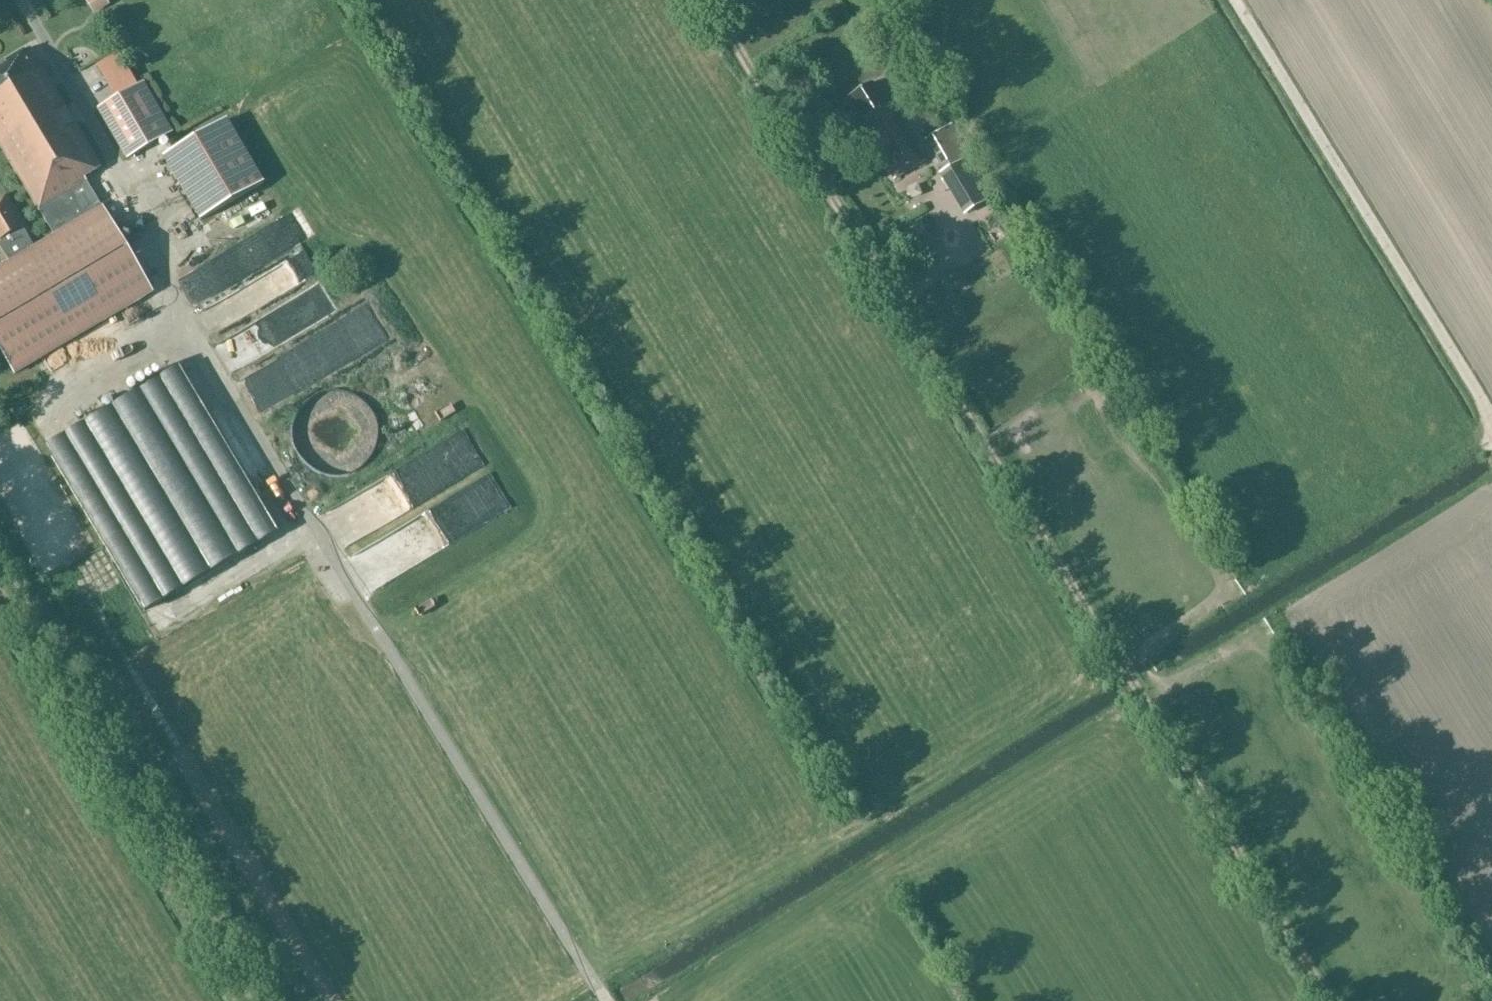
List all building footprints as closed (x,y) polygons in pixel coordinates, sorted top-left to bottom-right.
[(94,14),(109,5),(106,0),(85,0),(94,14)] [(84,38),(88,49),(101,45),(97,33),(84,38)] [(101,167),(30,49),(0,67),(0,142),(40,209),(48,222),(56,236),(7,265),(57,350),(154,291),(85,177),(101,167)] [(118,56),(98,68),(103,78),(124,65),(118,56)] [(847,99),(859,120),(895,177),(924,160),(890,105),(888,107),(874,83),(847,99)] [(171,130),(143,84),(99,110),(127,157),(171,130)] [(226,117),(163,155),(201,218),(264,180),(226,117)] [(924,142),(938,165),(966,148),(952,125),(924,142)] [(938,176),(963,217),(992,200),(967,159),(938,176)] [(7,194),(0,198),(0,252),(0,253),(30,234),(7,194)] [(243,357),(341,307),(320,266),(325,264),(300,215),(192,270),(209,301),(252,279),(261,296),(271,291),(278,305),(229,330),(243,357)] [(37,245),(30,234),(0,253),(7,263),(37,245)] [(7,265),(0,269),(0,349),(15,375),(57,350),(7,265)] [(289,349),(305,380),(390,336),(373,305),(289,349)] [(279,534),(181,368),(47,448),(145,613),(279,534)] [(323,476),(336,478),(348,477),(360,470),(371,460),(377,446),(378,431),(374,419),(368,408),(358,400),(344,394),(328,394),(314,399),(304,408),(297,418),(294,431),(294,445),(300,459),(311,470),(323,476)] [(369,523),(449,483),(432,449),(337,497),(354,532),(370,524),(369,523)] [(385,549),(363,563),(372,576),(394,562),(385,549)]
